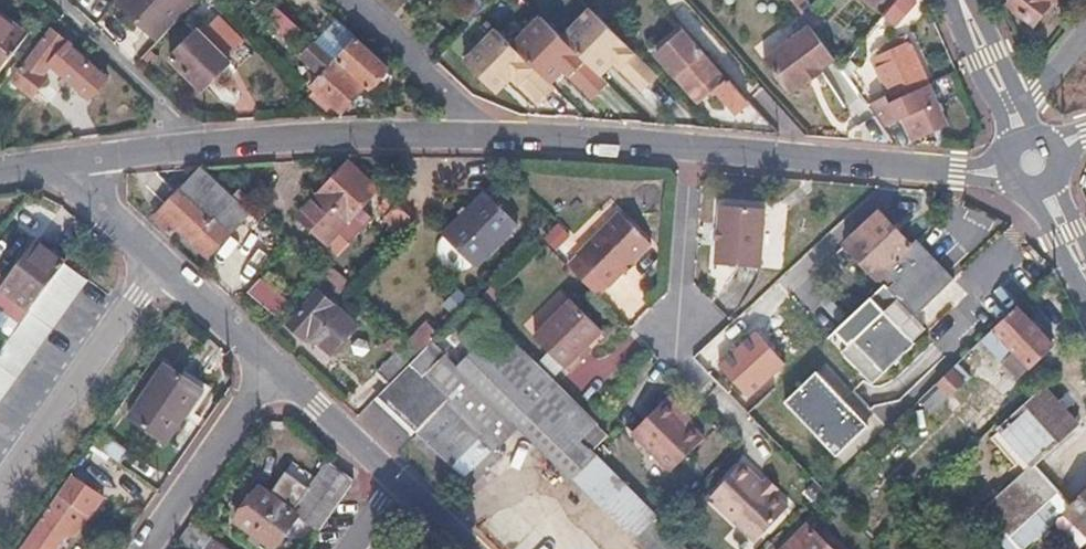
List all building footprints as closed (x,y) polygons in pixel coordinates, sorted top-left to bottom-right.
[(136,20),(158,40),(194,0),(115,0),(136,20)] [(798,13),(808,0),(788,0),(798,13)] [(1012,5),(1035,23),(1054,0),(1016,0),(1012,5)] [(277,2),(267,12),(290,34),(300,24),(277,2)] [(652,71),(585,4),(558,31),(596,70),(609,57),(637,86),(652,71)] [(905,12),(895,4),(876,26),(886,34),(905,12)] [(602,77),(596,70),(558,31),(537,9),(507,38),(546,76),(559,64),(587,93),(602,77)] [(193,30),(169,55),(203,86),(216,72),(219,68),(214,64),(223,53),(239,35),(215,13),(196,33),(193,30)] [(314,38),(335,57),(356,34),(335,15),(314,38)] [(0,18),(0,66),(22,35),(0,18)] [(675,22),(647,46),(694,101),(711,87),(733,113),(739,107),(745,102),(725,80),(722,83),(697,54),(700,51),(675,22)] [(546,76),(507,38),(490,23),(460,53),(491,85),(506,71),(533,98),(550,81),(546,76)] [(807,26),(761,60),(785,93),(800,82),(802,85),(811,79),(820,72),(818,69),(832,59),(807,26)] [(49,28),(0,93),(0,108),(3,110),(11,98),(19,87),(30,95),(44,77),(41,75),(57,54),(60,56),(70,43),(49,28)] [(356,34),(335,57),(366,86),(377,74),(387,62),(356,34)] [(904,34),(872,49),(893,97),(925,84),(904,34)] [(298,51),(321,72),(310,84),(314,89),(311,92),(324,103),(329,97),(340,107),(349,97),(360,85),(333,59),(335,57),(314,38),(312,35),(298,51)] [(214,64),(219,68),(229,58),(223,53),(214,64)] [(878,78),(853,88),(859,97),(863,95),(867,104),(870,103),(872,106),(888,99),(878,78)] [(888,99),(872,106),(880,126),(896,119),(895,116),(900,114),(910,138),(945,125),(927,83),(925,84),(893,97),(888,99)] [(374,190),(345,164),(317,195),(289,226),(317,252),(339,228),(349,238),(364,222),(353,212),(374,190)] [(249,211),(199,167),(176,192),(153,217),(170,233),(175,227),(208,257),(249,211)] [(387,214),(384,217),(400,231),(413,216),(386,193),(377,205),(387,214)] [(468,208),(454,222),(486,254),(516,225),(482,193),(468,208)] [(740,206),(720,204),(715,264),(758,267),(763,208),(740,206)] [(898,229),(882,212),(844,247),(877,281),(914,245),(898,229)] [(631,230),(615,213),(574,252),(576,253),(565,263),(595,293),(605,283),(606,283),(646,245),(631,230)] [(33,241),(0,287),(0,290),(31,311),(64,265),(65,263),(33,241)] [(881,285),(892,297),(879,310),(883,314),(840,356),(856,373),(913,319),(954,281),(917,243),(914,245),(877,281),(881,285)] [(6,346),(0,354),(0,406),(88,282),(64,265),(31,311),(6,346)] [(262,273),(248,290),(276,316),(291,299),(262,273)] [(320,290),(288,323),(327,359),(358,326),(320,290)] [(570,297),(533,334),(567,369),(581,355),(577,351),(586,342),(601,328),(570,297)] [(1052,345),(1016,308),(988,334),(1011,357),(1022,345),(1036,360),(1052,345)] [(499,328),(484,313),(459,339),(474,353),(499,328)] [(918,325),(913,319),(856,373),(872,389),(915,348),(911,344),(924,331),(918,325)] [(415,358),(390,384),(377,398),(472,488),(504,454),(496,446),(516,425),(569,478),(593,453),(608,439),(499,328),(474,353),(460,367),(432,340),(415,358)] [(719,367),(747,398),(785,363),(757,332),(719,367)] [(590,347),(586,342),(577,351),(581,355),(590,347)] [(415,358),(401,345),(377,371),(390,384),(415,358)] [(1036,360),(1022,345),(1011,357),(1025,371),(1036,360)] [(198,392),(160,366),(124,417),(163,443),(198,392)] [(966,381),(953,368),(931,388),(944,402),(966,381)] [(866,427),(814,373),(781,404),(834,458),(866,427)] [(1044,391),(1004,431),(1036,464),(1076,424),(1044,391)] [(663,401),(630,433),(669,471),(705,436),(690,420),(686,424),(676,414),(663,401)] [(680,410),(676,414),(686,424),(690,420),(680,410)] [(98,433),(89,446),(117,465),(126,452),(98,433)] [(576,479),(646,548),(688,548),(662,522),(597,457),(576,479)] [(265,493),(254,485),(231,517),(267,542),(289,511),(316,529),(350,481),(324,462),(306,488),(281,470),(273,481),(265,493)] [(1036,464),(985,515),(1018,548),(1029,548),(1065,512),(1074,503),(1036,464)] [(768,480),(764,484),(755,475),(751,478),(739,467),(708,497),(753,542),(788,508),(774,494),(778,490),(773,485),(768,480)] [(18,548),(56,548),(62,540),(68,539),(74,538),(102,499),(69,475),(18,548)] [(1074,503),(1065,512),(1085,532),(1085,491),(1074,503)] [(176,539),(190,548),(228,548),(188,521),(176,539)] [(820,537),(807,548),(832,548),(820,537)]
